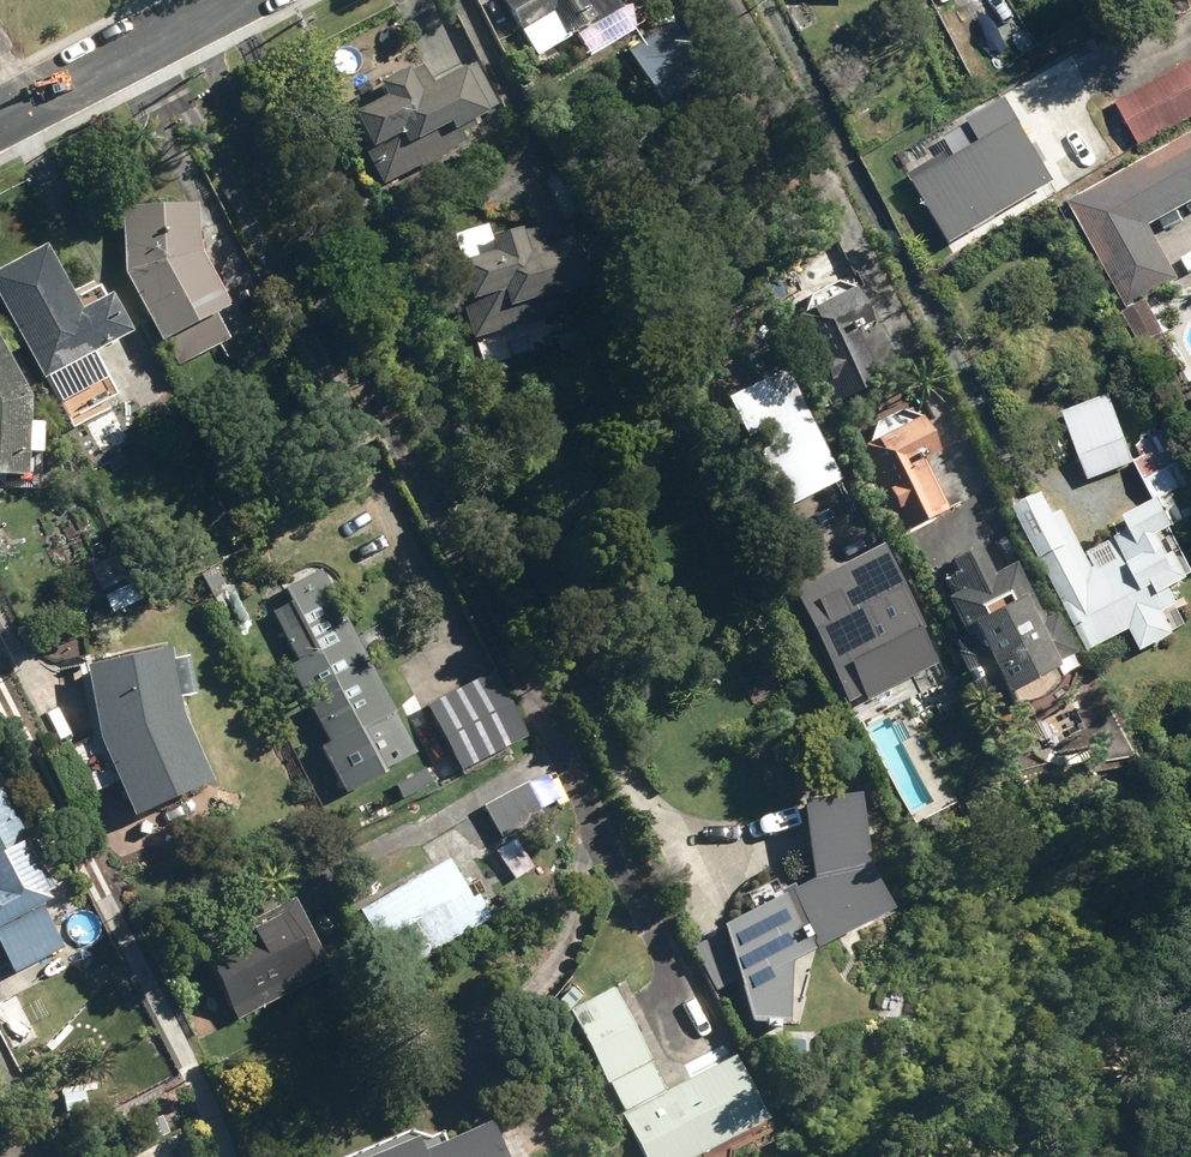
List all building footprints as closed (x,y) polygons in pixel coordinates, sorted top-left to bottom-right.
[(631,0),(495,0),(532,60),(631,0)] [(621,55),(653,107),(699,81),(667,27),(621,55)] [(342,120),(378,192),(493,135),(459,66),(425,82),(416,65),(394,75),(368,88),(376,104),(342,120)] [(1145,153),(1190,128),(1190,65),(1118,104),(1145,153)] [(1042,176),(1008,117),(987,82),(948,104),(968,139),(914,170),(949,230),(1042,176)] [(1071,203),(1106,265),(1109,264),(1129,301),(1184,271),(1163,233),(1190,218),(1190,137),(1071,203)] [(119,209),(119,280),(120,283),(155,346),(161,343),(174,367),(224,340),(212,317),(222,312),(191,254),(190,208),(119,209)] [(462,308),(472,344),(561,317),(556,301),(582,292),(582,290),(594,286),(582,242),(536,255),(529,233),(486,245),(482,231),(450,240),(459,269),(454,270),(465,307),(462,308)] [(65,433),(88,422),(83,414),(109,400),(87,357),(123,339),(103,300),(99,302),(89,283),(65,296),(41,248),(0,269),(0,316),(35,384),(39,382),(65,433)] [(785,324),(827,410),(877,385),(853,335),(866,327),(849,292),(785,324)] [(1121,317),(1139,349),(1162,336),(1144,304),(1121,317)] [(556,340),(561,356),(587,348),(582,332),(556,340)] [(17,482),(19,458),(33,458),(34,428),(21,427),(22,404),(0,362),(0,481),(17,482)] [(781,514),(838,486),(781,372),(717,404),(737,445),(755,436),(762,451),(752,456),(781,514)] [(1062,415),(1088,483),(1133,466),(1108,398),(1062,415)] [(850,454),(895,539),(946,511),(921,464),(936,456),(918,420),(850,454)] [(1189,488),(1160,437),(1136,449),(1142,460),(1133,465),(1155,506),(1189,488)] [(1018,516),(1091,653),(1132,632),(1144,652),(1171,638),(1170,636),(1186,627),(1168,592),(1183,584),(1161,542),(1169,537),(1155,509),(1127,522),(1134,537),(1093,558),(1100,572),(1092,578),(1064,526),(1057,530),(1042,503),(1018,516)] [(951,656),(975,703),(996,692),(999,698),(1051,673),(1049,667),(1068,657),(1048,616),(1037,621),(1010,566),(987,578),(972,550),(944,564),(951,577),(940,582),(949,598),(940,603),(959,639),(951,643),(956,653),(951,656)] [(784,598),(825,678),(917,630),(876,551),(784,598)] [(84,571),(97,594),(119,581),(106,558),(84,571)] [(320,720),(333,744),(389,715),(316,573),(281,591),(284,598),(266,607),(295,664),(286,668),(301,699),(317,690),(330,715),(320,720)] [(91,742),(126,822),(202,788),(172,717),(162,657),(79,672),(91,742)] [(422,707),(456,773),(523,740),(489,674),(422,707)] [(888,784),(900,786),(908,779),(909,767),(902,758),(891,757),(882,764),(881,775),(888,784)] [(807,783),(816,797),(848,773),(838,760),(807,783)] [(403,782),(411,796),(440,779),(434,766),(403,782)] [(481,807),(499,840),(541,817),(523,783),(481,807)] [(8,977),(56,953),(36,912),(42,909),(37,897),(47,893),(37,874),(30,878),(15,848),(23,845),(0,799),(0,960),(8,977)] [(831,843),(856,866),(885,837),(860,812),(831,843)] [(351,915),(388,980),(479,928),(472,914),(487,905),(474,882),(458,891),(442,863),(351,915)] [(723,997),(737,1023),(750,1016),(736,990),(760,978),(763,984),(777,977),(779,981),(798,970),(796,966),(805,961),(801,956),(863,923),(846,890),(778,926),(773,917),(736,935),(741,945),(712,961),(729,994),(723,997)] [(196,954),(233,1024),(326,974),(289,904),(196,954)] [(639,1156),(702,1156),(765,1126),(733,1061),(659,1097),(628,1032),(645,1023),(635,1002),(617,1011),(610,994),(570,1013),(639,1156)] [(486,1130),(421,1156),(497,1156),(486,1130)] [(411,1144),(380,1156),(418,1156),(411,1144)]
